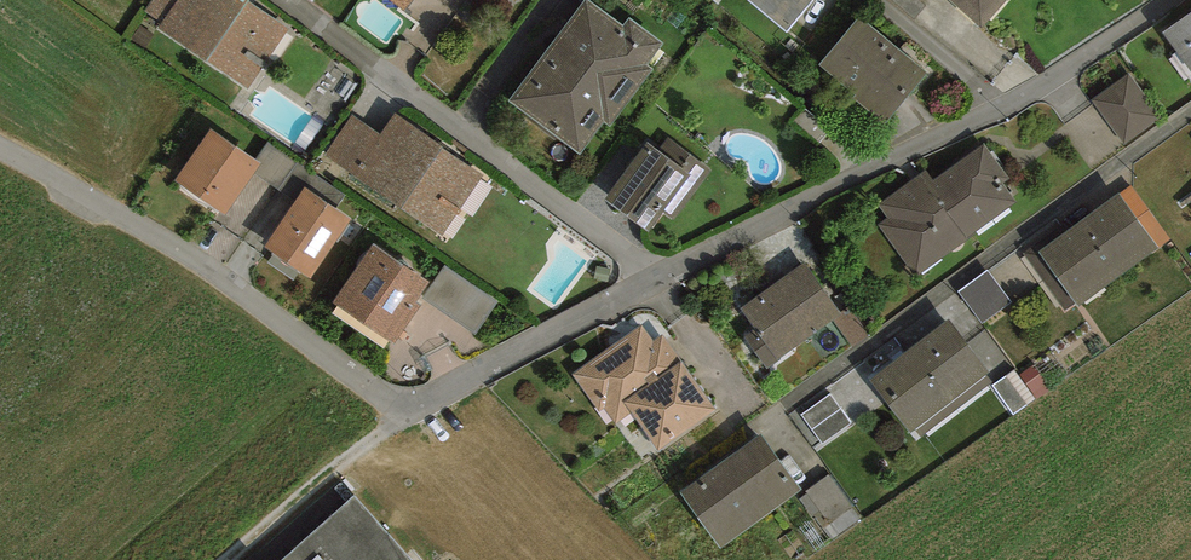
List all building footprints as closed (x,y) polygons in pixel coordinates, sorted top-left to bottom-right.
[(290,29),(249,1),(250,0),(152,0),(145,11),(163,23),(159,28),(248,89),(290,29)] [(412,0),(388,0),(403,12),(412,0)] [(509,101),(580,153),(603,122),(609,126),(652,69),(646,65),(663,42),(628,16),(622,24),(589,0),(584,0),(509,101)] [(788,32),(814,0),(750,0),(788,32)] [(982,27),(1006,0),(950,0),(982,27)] [(1161,32),(1182,62),(1185,61),(1190,70),(1190,11),(1161,32)] [(929,73),(860,16),(819,66),(856,95),(853,98),(886,125),(929,73)] [(1161,120),(1128,73),(1090,100),(1123,146),(1161,120)] [(441,235),(483,175),(444,148),(445,147),(395,113),(380,134),(353,115),(325,155),(441,235)] [(260,163),(211,129),(175,179),(224,214),(260,163)] [(712,170),(668,138),(658,151),(648,143),(605,200),(648,232),(662,214),(673,222),(712,170)] [(916,270),(919,274),(969,240),(966,237),(1016,202),(1003,183),(1008,179),(984,143),(933,180),(925,170),(877,205),(887,219),(878,224),(913,273),(916,270)] [(1024,254),(1065,310),(1075,303),(1078,307),(1171,240),(1131,184),(1047,245),(1043,240),(1024,254)] [(350,219),(306,188),(266,246),(310,276),(350,219)] [(430,281),(375,243),(334,302),(395,344),(420,306),(415,303),(430,281)] [(833,320),(842,314),(840,312),(805,262),(740,307),(756,329),(745,336),(766,366),(833,320)] [(987,270),(959,292),(983,323),(1011,301),(987,270)] [(850,305),(840,312),(842,314),(833,320),(852,347),(870,333),(850,305)] [(921,436),(994,381),(949,320),(871,378),(911,431),(915,428),(921,436)] [(658,450),(716,409),(663,334),(654,340),(643,324),(572,373),(599,412),(604,408),(615,424),(632,413),(658,450)] [(998,385),(1014,411),(1055,385),(1038,359),(998,385)] [(830,395),(802,415),(823,444),(852,423),(830,395)] [(761,434),(680,491),(720,547),(801,491),(761,434)] [(829,474),(806,491),(807,493),(799,499),(831,542),(862,519),(829,474)] [(355,495),(283,559),(412,559),(355,495)]
